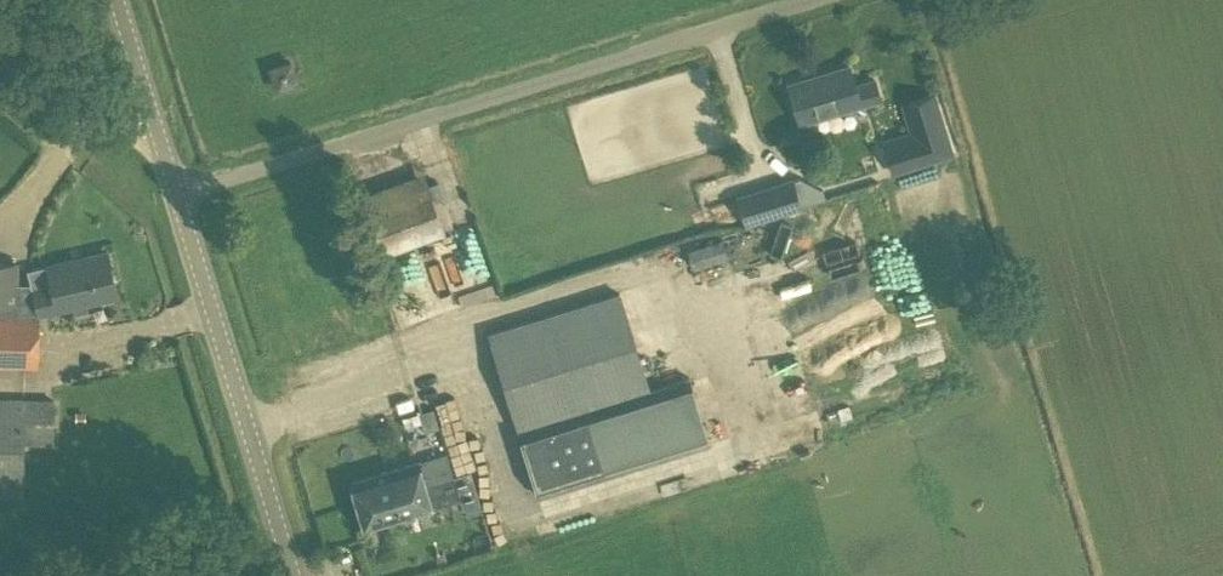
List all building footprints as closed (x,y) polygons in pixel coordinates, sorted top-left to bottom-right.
[(277,87),(297,81),(291,61),(271,67),(277,87)] [(790,84),(802,122),(882,98),(875,75),(854,81),(849,67),(790,84)] [(704,68),(645,85),(677,194),(735,177),(704,68)] [(893,175),(940,160),(956,155),(936,91),(900,102),(908,130),(882,139),(893,175)] [(377,256),(446,232),(424,171),(355,195),(377,256)] [(738,199),(745,221),(745,224),(802,207),(801,205),(826,197),(823,188),(801,177),(793,181),(738,199)] [(693,269),(727,257),(721,239),(687,251),(693,269)] [(831,277),(843,259),(827,249),(815,268),(831,277)] [(117,296),(107,253),(47,266),(29,270),(32,286),(15,286),(16,265),(0,264),(0,366),(38,367),(38,313),(117,296)] [(441,309),(469,292),(461,279),(433,296),(441,309)] [(488,333),(518,430),(539,497),(669,456),(711,444),(691,374),(649,388),(621,292),(488,333)] [(953,338),(929,343),(932,358),(956,352),(953,338)] [(55,401),(25,400),(0,400),(0,495),(24,495),(24,443),(54,443),(55,401)] [(424,432),(439,428),(434,408),(418,412),(424,432)] [(454,476),(454,475),(447,453),(420,462),(420,461),(352,481),(359,501),(394,491),(395,497),(409,493),(407,487),(425,481),(426,485),(454,476)] [(394,491),(359,501),(366,528),(434,507),(433,506),(461,498),(464,507),(480,502),(478,493),(471,469),(454,475),(454,476),(426,485),(425,481),(407,487),(409,493),(395,497),(394,491)]
